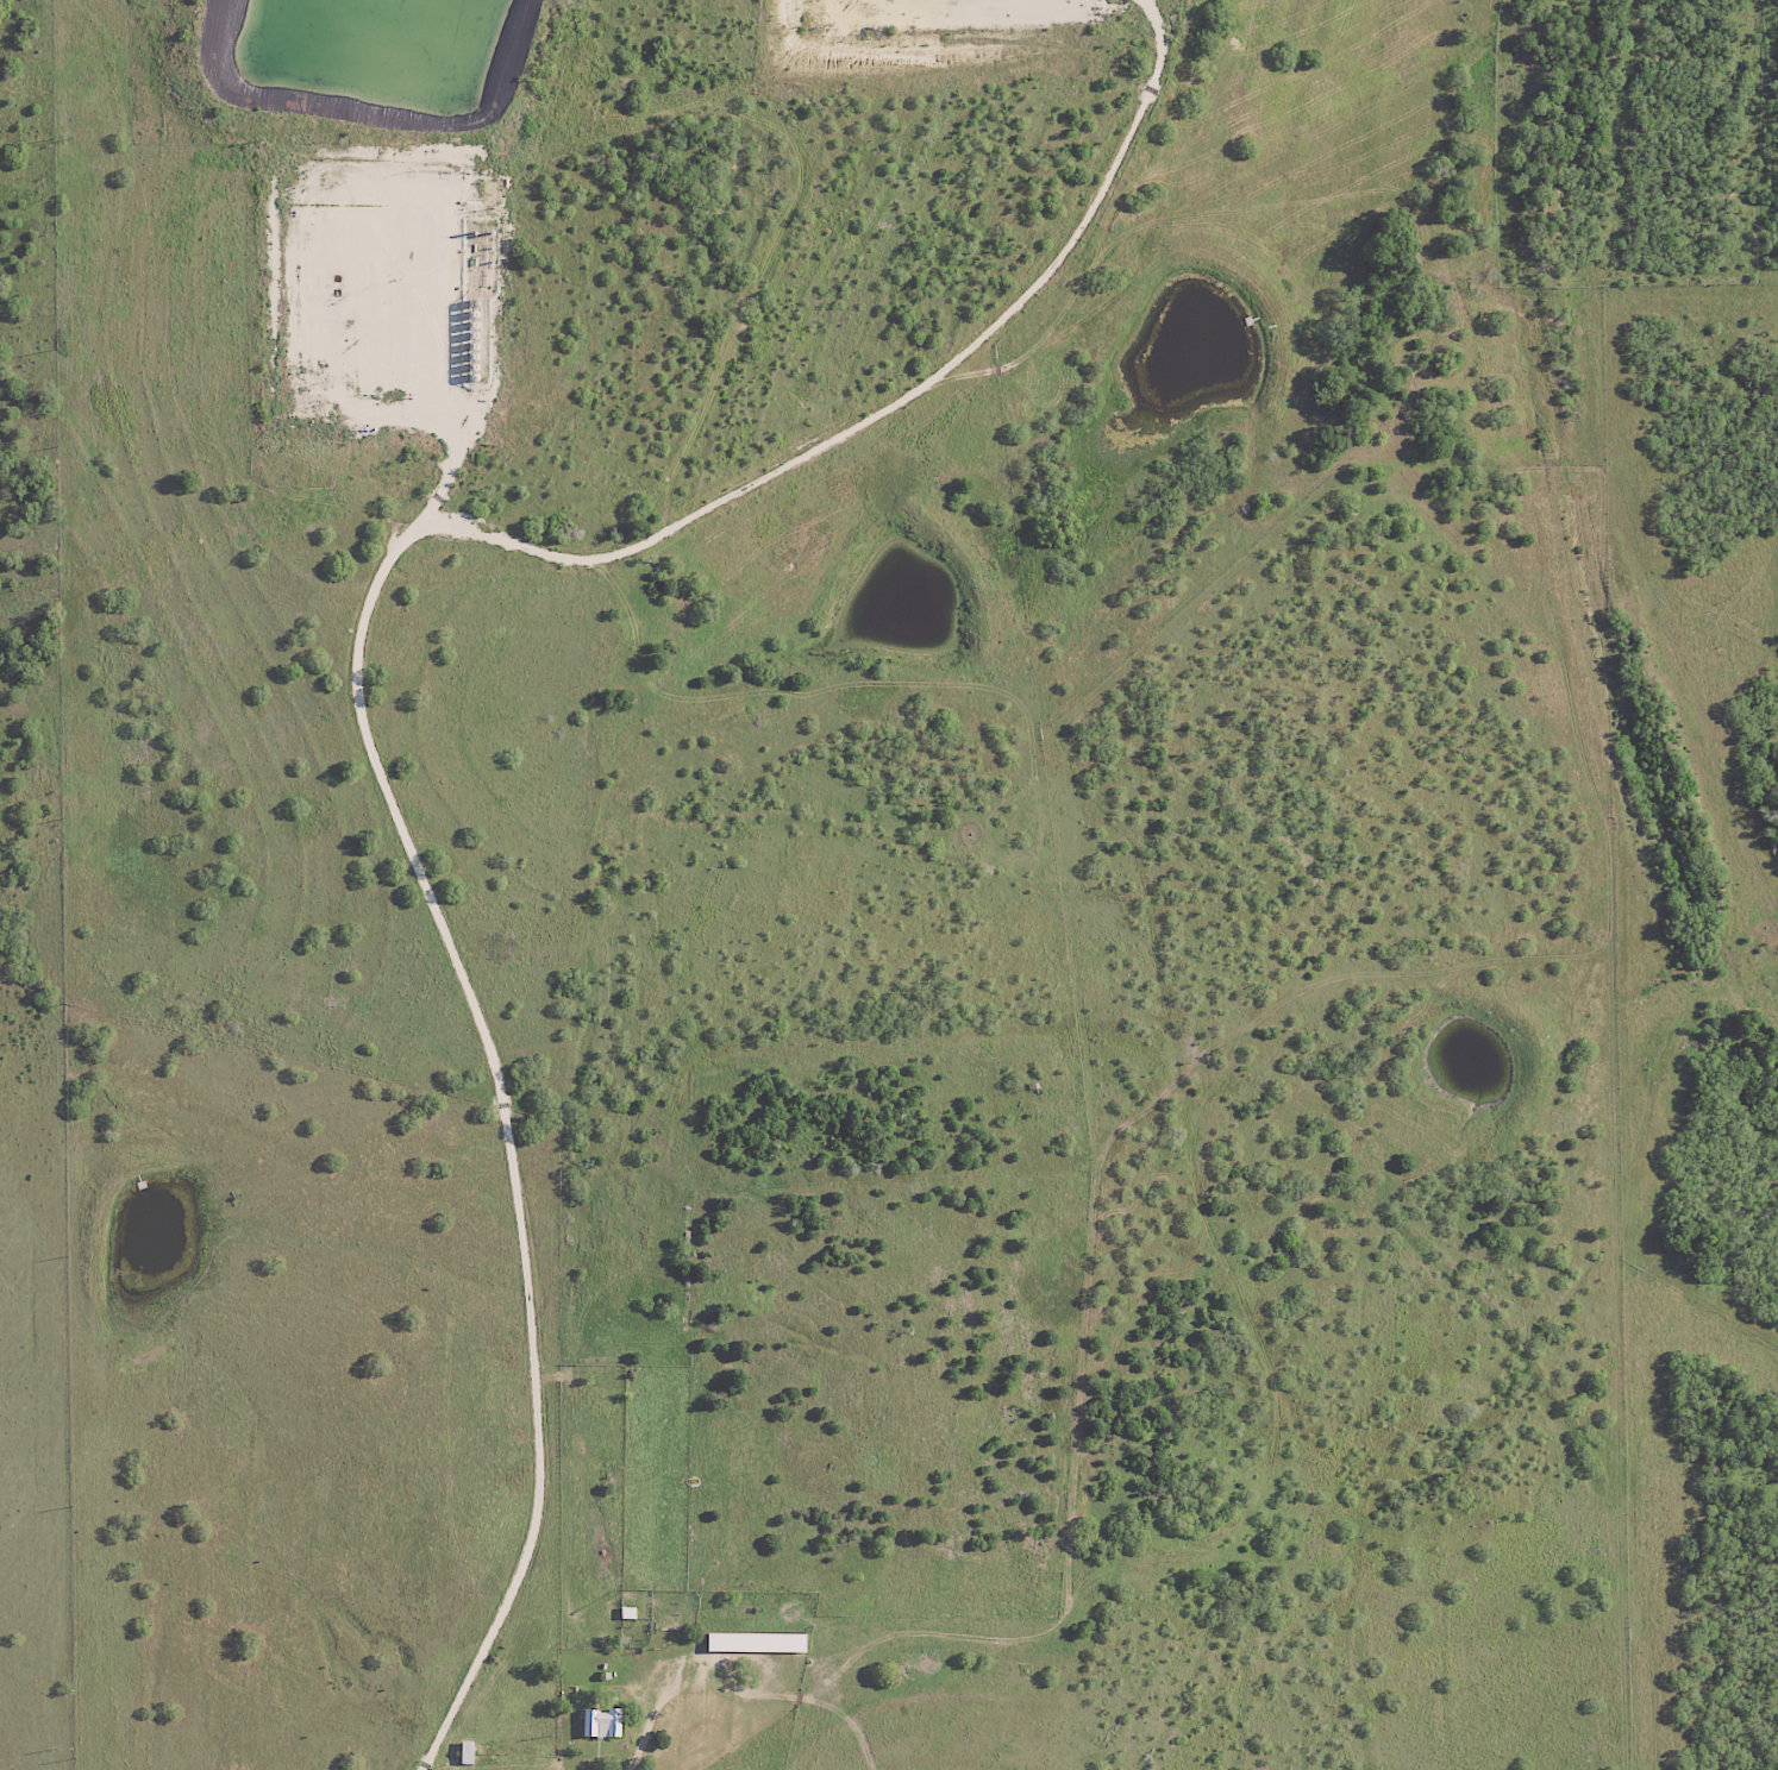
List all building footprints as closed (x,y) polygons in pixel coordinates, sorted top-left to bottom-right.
[(807,1653),(807,1634),(705,1634),(706,1653),(807,1653)] [(582,1737),(620,1738),(621,1712),(583,1711),(582,1737)]
